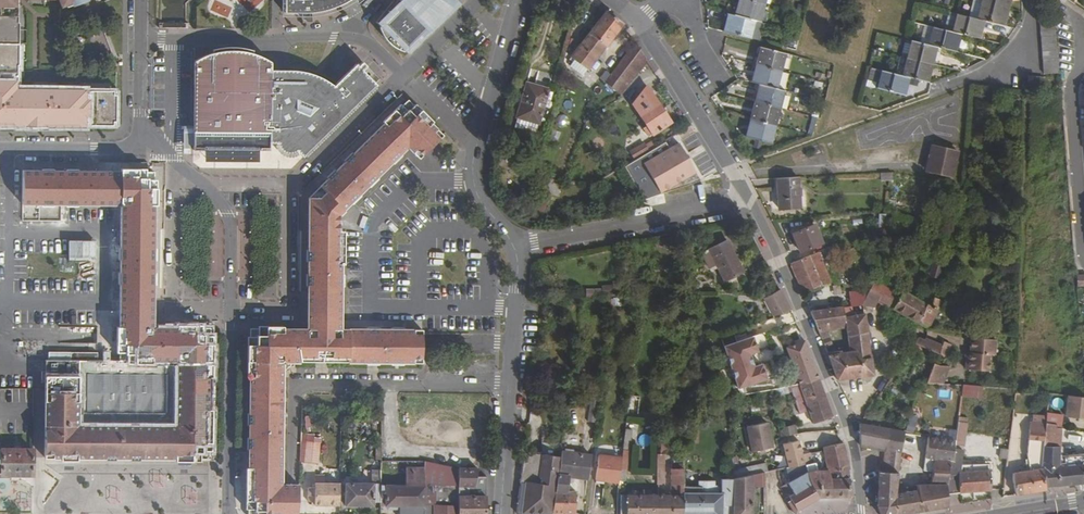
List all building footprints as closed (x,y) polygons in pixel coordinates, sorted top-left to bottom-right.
[(27,125),(27,121),(43,121),(43,125),(113,125),(113,114),(109,114),(110,103),(113,103),(113,91),(27,90),(27,93),(17,93),(17,89),(17,64),(14,64),(14,23),(17,23),(17,0),(0,0),(0,124),(27,125)] [(284,10),(298,12),(326,9),(343,0),(284,0),(284,10)] [(404,3),(427,27),(403,50),(408,54),(453,10),(438,0),(400,0),(381,26),(404,3)] [(453,10),(463,0),(438,0),(453,10)] [(748,0),(740,0),(736,16),(755,21),(761,22),(765,5),(748,0)] [(982,1),(979,0),(974,0),(969,16),(977,18),(982,1)] [(984,20),(1003,25),(1008,8),(982,1),(977,18),(984,20)] [(227,16),(230,7),(216,2),(213,11),(227,16)] [(403,50),(427,27),(404,3),(381,26),(380,26),(403,50)] [(574,59),(588,69),(622,23),(606,11),(570,56),(574,59)] [(960,33),(979,38),(984,20),(977,18),(969,16),(957,13),(952,31),(960,33)] [(724,32),(750,39),(755,21),(736,16),(729,14),(724,32)] [(1055,22),(1040,23),(1041,30),(1055,29),(1055,22)] [(936,46),(955,51),(960,33),(952,31),(933,26),(928,44),(936,46)] [(1055,29),(1041,30),(1041,37),(1056,36),(1055,29)] [(1056,36),(1041,37),(1042,44),(1056,43),(1056,36)] [(907,58),(931,64),(936,46),(928,44),(911,40),(907,58)] [(647,60),(635,43),(605,83),(620,94),(647,60)] [(1056,43),(1042,44),(1042,52),(1057,50),(1056,43)] [(756,65),(780,71),(785,54),(761,47),(756,65)] [(193,61),(193,150),(270,150),(270,142),(276,142),(277,146),(279,148),(283,152),(285,153),(290,154),(296,153),(298,152),(303,157),(377,85),(362,70),(352,79),(346,73),(334,85),(330,83),(326,80),(316,75),(311,73),(306,72),(303,71),(295,70),(290,70),(290,78),(278,78),(278,70),(270,70),(270,61),(266,59),(259,55),(254,54),(246,52),(238,50),(227,50),(222,51),(214,52),(206,55),(201,57),(193,61)] [(1057,50),(1042,52),(1043,59),(1057,57),(1057,50)] [(1057,57),(1043,59),(1044,66),(1058,65),(1057,57)] [(908,77),(927,82),(931,64),(907,58),(902,75),(908,77)] [(356,63),(346,73),(352,79),(362,70),(356,63)] [(759,84),(775,89),(780,71),(756,65),(751,82),(759,84)] [(1058,65),(1044,66),(1044,73),(1059,72),(1058,65)] [(877,88),(904,95),(908,77),(902,75),(882,70),(877,88)] [(1034,91),(1035,77),(1028,76),(1027,90),(1034,91)] [(1041,92),(1043,77),(1035,77),(1034,91),(1041,92)] [(549,90),(530,84),(527,93),(524,92),(519,107),(523,108),(520,117),(516,116),(513,127),(536,134),(543,107),(547,108),(553,92),(548,91),(549,90)] [(754,102),(779,109),(783,91),(775,89),(759,84),(754,102)] [(671,122),(646,85),(632,103),(637,111),(646,125),(652,134),(671,122)] [(595,94),(606,102),(612,94),(601,86),(595,94)] [(321,187),(310,198),(309,217),(314,222),(314,271),(340,271),(341,233),(338,233),(338,217),(341,212),(350,203),(352,203),(360,195),(359,194),(368,186),(370,186),(377,178),(377,177),(391,162),(393,163),(401,155),(401,153),(406,148),(406,145),(409,145),(409,148),(419,158),(425,152),(431,158),(434,158),(443,150),(442,147),(436,141),(442,135),(431,123),(413,106),(409,101),(406,101),(402,105),(400,104),(394,110),(395,111),(390,116),(388,115),(382,121),(384,122),(353,152),(351,152),(344,159),(344,161),(336,169),(334,169),(326,177),(327,178),(319,186),(321,187)] [(750,119),(774,126),(779,109),(754,102),(750,119)] [(745,136),(769,143),(774,126),(750,119),(745,136)] [(652,134),(646,125),(643,128),(648,137),(652,134)] [(661,194),(692,183),(687,176),(695,171),(679,143),(643,163),(661,194)] [(648,151),(644,144),(637,148),(641,155),(648,151)] [(958,151),(932,146),(926,170),(952,176),(958,151)] [(560,163),(562,150),(553,149),(551,162),(560,163)] [(22,171),(22,204),(62,204),(120,205),(119,270),(147,270),(149,180),(147,180),(141,175),(141,173),(129,173),(129,172),(124,172),(119,171),(119,177),(113,177),(113,172),(108,171),(22,171)] [(692,183),(700,181),(695,171),(687,176),(692,183)] [(559,182),(539,176),(535,191),(555,197),(559,182)] [(799,177),(776,178),(777,190),(800,191),(799,177)] [(800,191),(777,190),(778,209),(801,208),(800,191)] [(546,200),(534,196),(528,213),(541,217),(546,200)] [(813,220),(793,229),(801,248),(821,240),(813,220)] [(727,241),(710,249),(724,281),(741,273),(727,241)] [(833,242),(790,260),(802,287),(829,276),(820,254),(836,249),(833,242)] [(211,278),(225,276),(221,248),(206,251),(211,278)] [(938,278),(943,265),(933,262),(929,275),(938,278)] [(147,270),(119,270),(120,278),(141,278),(141,285),(147,285),(147,270)] [(141,278),(120,278),(119,320),(126,320),(126,321),(140,321),(140,320),(145,315),(146,315),(147,285),(141,285),(141,278)] [(340,279),(314,279),(313,313),(315,313),(319,318),(319,319),(340,320),(340,318),(340,279)] [(865,295),(860,304),(862,304),(867,306),(873,296),(878,298),(884,286),(872,280),(865,295)] [(884,286),(878,298),(880,299),(881,297),(887,287),(884,286)] [(887,287),(881,297),(890,301),(894,291),(887,287)] [(792,310),(783,292),(782,289),(763,295),(774,316),(791,311),(792,310)] [(941,291),(935,290),(930,306),(901,289),(899,293),(894,291),(890,301),(888,305),(924,325),(933,308),(937,309),(939,303),(941,291)] [(851,297),(852,304),(858,303),(860,304),(865,295),(858,293),(857,296),(851,297)] [(637,295),(605,296),(605,304),(636,303),(637,295)] [(880,299),(876,306),(888,305),(890,301),(881,297),(880,299)] [(810,308),(819,331),(827,330),(845,327),(844,316),(842,305),(810,308)] [(997,310),(992,309),(990,318),(986,317),(984,330),(994,331),(997,310)] [(845,327),(846,333),(866,330),(864,313),(844,316),(845,327)] [(126,320),(119,320),(119,327),(119,335),(126,335),(126,333),(146,334),(146,315),(145,315),(140,320),(140,321),(126,321),(126,320)] [(967,321),(954,319),(952,330),(966,331),(967,321)] [(262,335),(262,336),(257,341),(256,341),(255,451),(251,451),(250,509),(253,509),(256,512),(256,513),(281,513),(281,484),(282,370),(285,370),(291,365),(291,362),(366,362),(367,364),(378,364),(379,363),(390,363),(391,364),(402,364),(403,363),(421,363),(422,349),(422,330),(404,329),(403,328),(392,328),(391,329),(379,329),(378,328),(367,327),(366,329),(348,329),(348,333),(319,332),(319,334),(262,335)] [(833,344),(827,330),(819,331),(826,347),(833,344)] [(829,353),(839,378),(872,374),(868,339),(866,332),(866,330),(846,333),(848,352),(839,354),(838,352),(829,353)] [(923,333),(919,331),(908,348),(918,351),(921,345),(935,351),(944,355),(948,344),(940,341),(941,340),(923,333)] [(45,360),(44,456),(177,457),(177,454),(198,455),(198,452),(200,450),(202,449),(204,448),(205,428),(203,426),(204,340),(202,340),(197,335),(197,333),(146,334),(126,333),(126,335),(119,335),(119,360),(97,360),(97,352),(70,352),(59,352),(59,360),(48,360),(45,360)] [(766,378),(761,363),(754,366),(749,353),(757,350),(753,336),(724,345),(737,387),(766,378)] [(994,371),(996,339),(969,337),(967,370),(994,371)] [(819,378),(806,341),(785,348),(798,385),(819,378)] [(59,352),(48,352),(48,360),(59,360),(59,352)] [(929,383),(946,385),(948,366),(932,363),(929,383)] [(819,378),(798,385),(808,413),(812,423),(832,416),(819,378)] [(963,384),(961,397),(982,399),(983,386),(963,384)] [(800,416),(808,413),(798,385),(790,388),(800,416)] [(939,398),(951,398),(951,391),(939,390),(939,398)] [(1064,394),(1063,415),(1083,416),(1083,394),(1064,394)] [(595,399),(587,399),(585,420),(592,421),(595,399)] [(1012,479),(1014,495),(1045,490),(1045,487),(1042,469),(1043,442),(1044,424),(1045,415),(1045,414),(1031,414),(1032,421),(1030,421),(1031,470),(1014,473),(1012,479)] [(1060,416),(1045,415),(1044,424),(1055,425),(1055,429),(1059,429),(1060,416)] [(765,422),(745,426),(751,452),(772,446),(765,422)] [(898,429),(859,422),(861,445),(890,451),(899,453),(900,452),(902,444),(903,437),(906,429),(906,427),(899,426),(898,429)] [(964,423),(956,422),(954,435),(962,437),(964,423)] [(631,424),(624,423),(622,439),(630,440),(631,424)] [(780,437),(796,433),(793,424),(778,427),(780,437)] [(1044,424),(1043,442),(1042,464),(1042,469),(1045,487),(1083,483),(1082,469),(1083,466),(1083,464),(1083,454),(1057,457),(1058,445),(1054,445),(1055,429),(1055,425),(1044,424)] [(662,430),(662,444),(678,444),(678,429),(662,430)] [(1062,444),(1083,444),(1083,431),(1062,431),(1062,444)] [(953,439),(945,438),(943,442),(945,443),(943,459),(933,458),(930,483),(917,484),(917,489),(922,511),(946,507),(947,492),(947,459),(951,459),(953,441),(953,439)] [(630,440),(622,439),(621,452),(619,475),(626,476),(630,440)] [(802,455),(798,441),(784,444),(784,446),(789,466),(804,464),(811,462),(809,453),(802,455)] [(961,442),(953,441),(951,459),(947,459),(947,492),(953,492),(1002,488),(1006,459),(999,459),(998,467),(976,469),(976,461),(966,462),(966,470),(957,470),(961,442)] [(320,443),(307,442),(305,462),(318,463),(320,443)] [(843,443),(822,447),(823,450),(828,469),(829,474),(848,472),(850,472),(845,449),(844,446),(843,443)] [(0,449),(0,464),(1,464),(1,474),(33,475),(33,450),(0,449)] [(621,452),(599,450),(596,474),(619,476),(619,475),(621,452)] [(590,454),(561,451),(560,456),(556,500),(576,501),(577,491),(568,490),(570,477),(588,478),(590,454)] [(899,453),(890,451),(886,473),(896,473),(899,453)] [(911,453),(900,452),(899,453),(896,473),(896,476),(908,477),(911,453)] [(543,454),(540,482),(528,481),(528,483),(521,482),(520,495),(518,495),(517,501),(519,501),(518,509),(520,509),(521,509),(522,510),(523,511),(523,513),(534,513),(554,513),(555,512),(556,500),(560,456),(543,454)] [(682,488),(682,513),(733,513),(733,478),(732,469),(732,459),(720,460),(721,492),(712,492),(713,480),(698,481),(697,488),(682,488)] [(381,484),(381,503),(381,507),(393,507),(393,511),(397,511),(397,513),(456,513),(456,493),(457,486),(474,486),(477,468),(458,468),(424,460),(424,467),(406,467),(405,484),(381,484)] [(682,488),(683,462),(677,462),(672,463),(671,469),(670,469),(670,494),(661,494),(656,494),(620,494),(619,513),(682,513),(682,488)] [(656,485),(664,485),(664,470),(662,470),(662,463),(657,462),(656,485)] [(811,462),(804,464),(806,472),(807,477),(808,480),(809,483),(810,487),(812,490),(814,492),(816,495),(819,498),(850,496),(848,472),(829,474),(828,469),(817,471),(813,472),(812,469),(811,462)] [(806,472),(804,464),(797,465),(789,466),(787,467),(792,481),(783,485),(787,502),(794,513),(796,513),(799,513),(799,511),(819,498),(816,495),(814,492),(812,490),(810,487),(809,483),(808,480),(807,477),(806,472)] [(757,465),(732,469),(733,478),(759,473),(757,465)] [(733,478),(733,513),(752,513),(755,488),(767,486),(764,471),(759,473),(733,478)] [(878,472),(878,504),(882,513),(893,513),(893,509),(894,504),(894,493),(895,485),(896,476),(896,473),(886,473),(878,472)] [(325,473),(314,473),(314,488),(307,488),(307,502),(311,502),(311,505),(339,506),(340,483),(324,483),(325,473)] [(368,482),(345,482),(344,506),(371,507),(371,503),(381,503),(381,484),(381,483),(368,482)] [(456,493),(456,513),(486,513),(486,482),(481,482),(481,493),(456,493)] [(281,484),(281,513),(297,513),(298,484),(281,484)] [(894,493),(894,504),(893,509),(893,513),(906,513),(922,511),(917,489),(894,493)] [(109,503),(120,503),(120,490),(109,490),(109,503)] [(576,501),(556,500),(555,512),(575,512),(576,501)]
